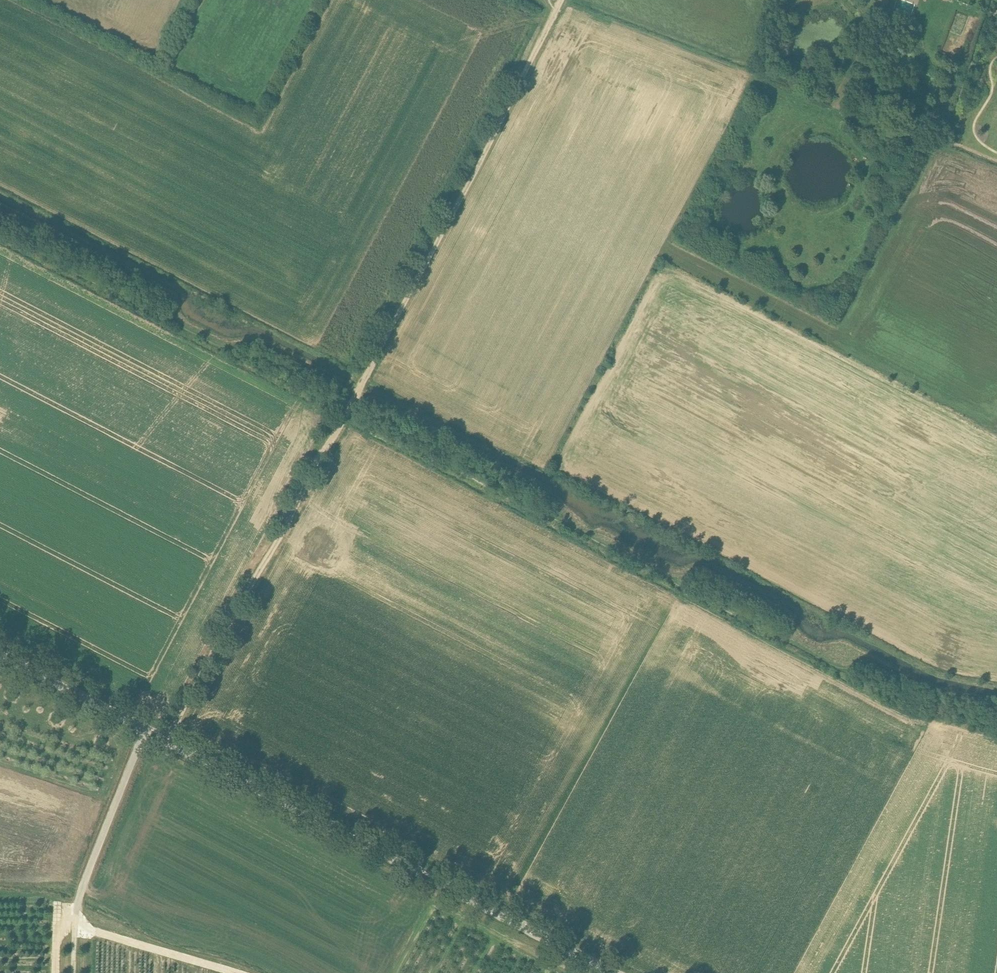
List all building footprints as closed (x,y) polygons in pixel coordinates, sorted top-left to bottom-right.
[(875,11),(885,14),(890,0),(879,0),(875,11)]
